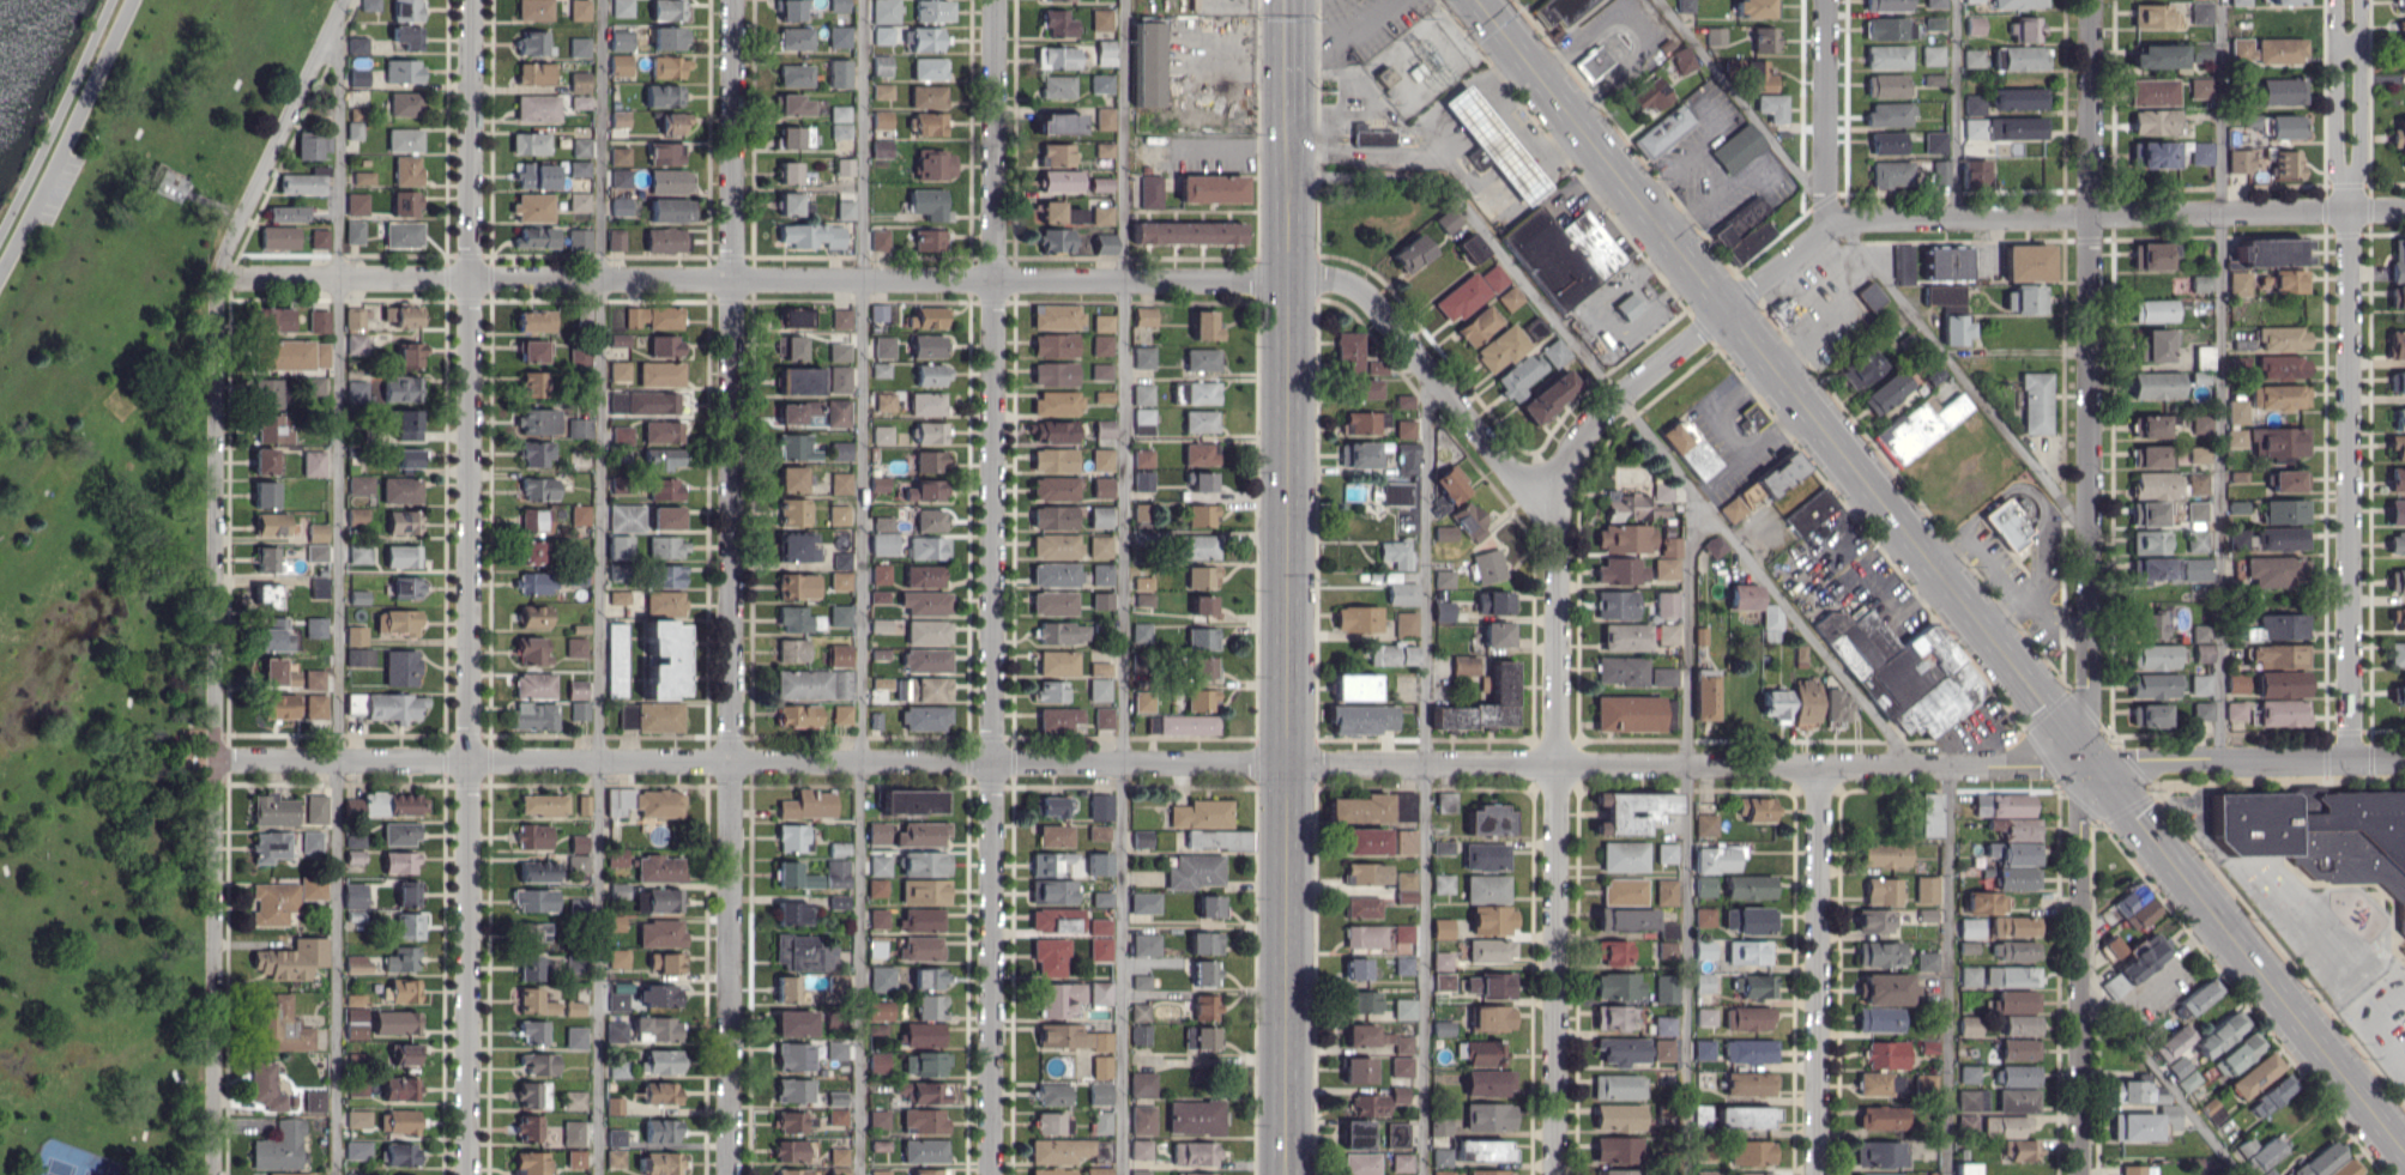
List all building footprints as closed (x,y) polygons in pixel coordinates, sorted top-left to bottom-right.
[(394,21),(421,20),(421,0),(393,0),(394,21)] [(517,20),(551,20),(551,0),(517,0),(517,20)] [(589,0),(570,0),(570,20),(589,20),(589,0)] [(633,16),(632,0),(612,0),(612,16),(633,16)] [(652,19),(684,20),(684,0),(652,0),(652,19)] [(802,0),(780,0),(780,20),(802,20),(802,0)] [(848,0),(829,0),(829,11),(848,11),(848,0)] [(872,22),(900,23),(900,0),(872,0),(872,22)] [(950,0),(915,0),(915,21),(950,21),(950,0)] [(1545,25),(1554,18),(1561,26),(1593,0),(1542,0),(1531,8),(1545,25)] [(1676,11),(1692,12),(1693,0),(1677,0),(1676,11)] [(1736,16),(1770,16),(1770,0),(1736,0),(1736,16)] [(1908,10),(1908,0),(1864,0),(1864,10),(1908,10)] [(2045,8),(2045,0),(1992,0),(1992,8),(2045,8)] [(2211,1),(2190,2),(2191,24),(2211,23),(2211,1)] [(2132,26),(2177,27),(2177,12),(2167,11),(2168,4),(2132,3),(2132,26)] [(1111,8),(1091,8),(1091,29),(1111,30),(1111,8)] [(1066,9),(1044,9),(1043,35),(1075,36),(1075,18),(1066,18),(1066,9)] [(1942,16),(1925,17),(1925,29),(1942,28),(1942,16)] [(2039,41),(2039,17),(2009,18),(2010,42),(2039,41)] [(1133,105),(1160,106),(1161,19),(1134,18),(1133,105)] [(1912,39),(1913,19),(1864,18),(1864,38),(1912,39)] [(392,41),(403,42),(403,49),(420,49),(421,26),(392,25),(392,41)] [(892,26),(874,25),(873,43),(892,44),(892,26)] [(653,49),(683,49),(683,26),(653,26),(653,49)] [(850,47),(850,26),(829,26),(829,47),(850,47)] [(1705,27),(1705,44),(1724,43),(1724,26),(1705,27)] [(1776,52),(1777,27),(1753,26),(1752,51),(1776,52)] [(812,27),(779,27),(779,49),(812,48),(812,27)] [(941,27),(911,27),(910,51),(940,51),(941,27)] [(610,50),(631,51),(632,29),(611,29),(610,50)] [(549,54),(549,30),(520,30),(520,54),(549,54)] [(368,37),(348,37),(348,53),(368,53),(368,37)] [(569,56),(589,57),(589,37),(569,37),(569,56)] [(2305,60),(2304,37),(2255,38),(2255,48),(2250,48),(2250,38),(2230,38),(2230,61),(2305,60)] [(1114,65),(1115,40),(1097,39),(1096,65),(1114,65)] [(2190,44),(2190,62),(2210,61),(2210,43),(2190,44)] [(1612,61),(1597,44),(1573,64),(1588,82),(1612,61)] [(1865,69),(1909,68),(1908,44),(1864,45),(1865,69)] [(2182,44),(2137,44),(2137,53),(2130,53),(2130,68),(2182,67),(2182,44)] [(1680,74),(1696,66),(1685,45),(1669,53),(1680,74)] [(1921,64),(1942,65),(1943,45),(1921,45),(1921,64)] [(1077,46),(1035,47),(1036,68),(1077,68),(1077,46)] [(2044,46),(1993,47),(1993,69),(2045,69),(2044,46)] [(1982,66),(1982,48),(1963,49),(1963,66),(1982,66)] [(631,54),(610,54),(610,76),(631,75),(631,54)] [(891,75),(890,55),(872,55),(872,76),(891,75)] [(683,77),(682,68),(690,68),(690,57),(651,57),(651,77),(683,77)] [(944,57),(912,58),(913,79),(945,79),(944,57)] [(420,82),(419,59),(385,59),(385,82),(420,82)] [(851,87),(850,59),(828,59),(828,88),(851,87)] [(1766,59),(1746,59),(1747,91),(1775,91),(1775,73),(1766,73),(1766,59)] [(550,63),(518,62),(517,84),(550,84),(550,63)] [(812,64),(779,64),(779,86),(812,86),(812,64)] [(368,69),(350,69),(350,86),(368,86),(368,69)] [(589,91),(589,71),(570,71),(570,91),(589,91)] [(1112,74),(1090,74),(1090,92),(1112,92),(1112,74)] [(1905,74),(1865,74),(1865,96),(1905,97),(1905,74)] [(1074,76),(1041,75),(1041,97),(1074,97),(1074,76)] [(1627,98),(1638,110),(1645,103),(1653,112),(1671,95),(1653,75),(1627,98)] [(2189,77),(2189,98),(2211,98),(2211,77),(2189,77)] [(2303,77),(2260,78),(2261,105),(2304,104),(2303,77)] [(2176,78),(2128,79),(2129,106),(2176,104),(2176,78)] [(892,84),(872,83),(872,98),(892,98),(892,84)] [(1442,102),(1522,206),(1547,187),(1466,83),(1442,102)] [(646,106),(681,105),(681,84),(646,85),(646,106)] [(945,86),(911,85),(910,106),(945,107),(945,86)] [(1990,109),(2044,108),(2043,87),(1989,88),(1990,109)] [(421,92),(388,92),(388,115),(421,116),(421,92)] [(559,94),(516,95),(516,121),(559,121),(559,94)] [(1784,94),(1755,94),(1755,112),(1768,111),(1768,123),(1785,123),(1784,94)] [(1984,114),(1984,94),(1964,94),(1964,114),(1984,114)] [(571,108),(590,108),(590,96),(571,95),(571,108)] [(811,114),(810,95),(779,95),(779,115),(811,114)] [(1867,126),(1909,125),(1909,115),(1913,115),(1913,102),(1867,103),(1867,126)] [(1695,125),(1679,103),(1630,140),(1646,161),(1695,125)] [(849,121),(849,105),(830,105),(830,121),(849,121)] [(1113,107),(1096,107),(1096,129),(1113,129),(1113,107)] [(2177,109),(2131,110),(2132,134),(2177,133),(2177,109)] [(873,128),(891,128),(891,110),(873,110),(873,128)] [(629,111),(612,111),(612,127),(629,127),(629,111)] [(689,124),(689,113),(660,112),(660,133),(683,134),(683,124),(689,124)] [(944,135),(944,112),(914,112),(914,135),(944,135)] [(1081,133),(1082,113),(1039,112),(1039,132),(1081,133)] [(2267,138),(2305,137),(2305,114),(2266,115),(2267,138)] [(1987,117),(1987,139),(2045,138),(2044,116),(1987,117)] [(1963,118),(1964,138),(1985,138),(1984,118),(1963,118)] [(2398,118),(2398,128),(2389,128),(2388,146),(2398,146),(2398,155),(2403,155),(2403,168),(2404,168),(2404,119),(2398,118)] [(1708,151),(1746,120),(1765,144),(1727,175),(1708,151)] [(361,139),(362,121),(347,121),(347,138),(361,139)] [(1392,129),(1366,129),(1366,121),(1352,121),(1352,147),(1392,146),(1392,129)] [(850,138),(850,123),(831,124),(831,138),(850,138)] [(811,126),(779,127),(780,147),(811,147),(811,126)] [(422,129),(387,128),(387,150),(421,151),(422,129)] [(1945,153),(1945,131),(1923,132),(1924,153),(1945,153)] [(322,159),(322,151),(330,151),(331,133),(298,132),(297,158),(322,159)] [(548,132),(511,132),(511,154),(548,154),(548,132)] [(1903,132),(1870,132),(1870,154),(1903,153),(1903,132)] [(591,138),(573,138),(573,156),(591,156),(591,138)] [(891,158),(892,140),(871,140),(871,158),(891,158)] [(683,142),(650,141),(649,164),(683,164),(683,142)] [(2178,167),(2179,142),(2130,141),(2129,166),(2178,167)] [(2211,164),(2213,142),(2191,141),(2190,163),(2211,164)] [(1113,143),(1095,142),(1095,156),(1112,156),(1113,143)] [(1072,143),(1040,144),(1041,166),(1073,165),(1072,143)] [(610,147),(611,164),(630,164),(630,147),(610,147)] [(2251,149),(2227,149),(2227,172),(2251,171),(2251,149)] [(916,179),(954,178),(953,150),(916,150),(916,179)] [(394,185),(420,185),(420,156),(394,155),(394,185)] [(835,158),(835,175),(852,174),(852,158),(835,158)] [(1987,158),(1961,159),(1961,187),(1988,187),(1987,158)] [(589,161),(570,160),(570,176),(589,176),(589,161)] [(1911,185),(1912,161),(1871,160),(1870,188),(1889,189),(1889,185),(1911,185)] [(1947,160),(1931,160),(1932,185),(1947,185),(1947,160)] [(798,161),(779,161),(779,184),(798,183),(798,161)] [(516,188),(556,188),(556,164),(516,163),(516,188)] [(279,193),(325,194),(326,166),(311,165),(311,174),(279,173),(279,193)] [(612,186),(630,186),(630,169),(612,169),(612,186)] [(649,193),(690,193),(690,169),(649,169),(649,193)] [(152,192),(178,202),(186,179),(160,170),(152,192)] [(1080,170),(1040,170),(1040,192),(1080,192),(1080,170)] [(374,172),(354,171),(354,183),(374,184),(374,172)] [(1161,174),(1140,174),(1140,208),(1161,208),(1161,174)] [(1178,202),(1244,202),(1244,175),(1179,175),(1178,202)] [(1110,190),(1110,177),(1090,177),(1090,190),(1110,190)] [(943,189),(909,188),(909,212),(926,212),(926,220),(950,221),(950,210),(943,210),(943,189)] [(419,216),(419,191),(393,190),(393,215),(419,216)] [(589,192),(569,192),(569,211),(589,211),(589,192)] [(779,215),(800,215),(799,192),(778,192),(779,215)] [(367,215),(368,193),(347,193),(347,214),(367,215)] [(552,222),(552,193),(515,193),(515,222),(552,222)] [(1733,265),(1775,234),(1761,216),(1770,210),(1758,194),(1708,231),(1733,265)] [(629,197),(612,197),(612,215),(630,215),(629,197)] [(650,222),(690,222),(690,198),(650,199),(650,222)] [(853,200),(836,200),(837,219),(854,219),(853,200)] [(1063,201),(1041,201),(1042,222),(1083,222),(1083,208),(1063,208),(1063,201)] [(307,205),(268,206),(269,221),(308,221),(307,205)] [(1112,205),(1092,205),(1092,224),(1112,224),(1112,205)] [(1432,217),(1447,235),(1462,222),(1448,205),(1432,217)] [(1557,313),(1624,262),(1584,208),(1556,229),(1538,205),(1499,235),(1557,313)] [(346,243),(364,243),(364,220),(346,220),(346,243)] [(1133,241),(1241,244),(1241,223),(1133,220),(1133,241)] [(385,246),(422,246),(422,222),(385,222),(385,246)] [(844,248),(843,224),(779,225),(779,242),(790,241),(791,247),(815,247),(815,241),(825,241),(825,248),(844,248)] [(298,248),(298,225),(261,226),(261,248),(298,248)] [(520,227),(520,237),(514,237),(513,247),(555,248),(555,227),(520,227)] [(328,248),(329,229),(311,228),(311,248),(328,248)] [(646,251),(690,251),(690,228),(646,228),(646,251)] [(913,250),(944,250),(944,228),(913,229),(913,250)] [(1070,251),(1070,228),(1039,228),(1039,251),(1070,251)] [(590,250),(590,229),(569,229),(569,250),(590,250)] [(624,251),(625,229),(609,229),(608,250),(624,251)] [(872,229),(871,250),(888,250),(888,229),(872,229)] [(1456,242),(1470,263),(1487,253),(1473,231),(1456,242)] [(1115,233),(1094,233),(1094,253),(1114,253),(1115,233)] [(1433,254),(1418,233),(1390,253),(1405,274),(1433,254)] [(2391,282),(2404,281),(2404,238),(2391,238),(2391,282)] [(2233,239),(2233,266),(2303,265),(2303,251),(2303,239),(2233,239)] [(2168,269),(2168,257),(2173,257),(2173,242),(2131,243),(2131,269),(2168,269)] [(1893,284),(1912,283),(1911,243),(1892,243),(1893,284)] [(2003,280),(2049,280),(2050,244),(2004,244),(2003,280)] [(1924,279),(1967,278),(1966,246),(1924,247),(1924,279)] [(1479,276),(1494,292),(1509,279),(1494,262),(1479,276)] [(2270,270),(2271,293),(2306,292),(2305,269),(2270,270)] [(2248,295),(2249,271),(2228,270),(2228,295),(2248,295)] [(1432,299),(1447,322),(1491,295),(1476,272),(1432,299)] [(2208,275),(2190,275),(2191,292),(2209,291),(2208,275)] [(1885,299),(1870,280),(1854,292),(1869,311),(1885,299)] [(1496,297),(1508,311),(1523,298),(1511,284),(1496,297)] [(2044,284),(2011,284),(2011,291),(2004,291),(2004,313),(2044,313),(2044,284)] [(1963,285),(1922,285),(1923,304),(1942,304),(1942,313),(1963,313),(1963,285)] [(2389,285),(2389,309),(2404,308),(2404,285),(2389,285)] [(1640,308),(1627,292),(1612,305),(1624,321),(1640,308)] [(2174,299),(2131,300),(2132,321),(2174,321),(2174,299)] [(887,304),(870,303),(870,320),(887,321),(887,304)] [(1033,328),(1081,330),(1082,305),(1034,303),(1033,328)] [(1471,348),(1502,320),(1486,303),(1455,331),(1471,348)] [(590,305),(578,304),(577,323),(589,323),(590,305)] [(420,306),(383,306),(383,319),(395,319),(395,327),(420,327),(420,306)] [(681,306),(625,306),(625,327),(640,327),(682,326),(681,306)] [(943,327),(944,306),(916,306),(916,315),(907,315),(906,327),(943,327)] [(1154,306),(1134,307),(1134,326),(1155,325),(1154,306)] [(291,308),(259,307),(259,331),(291,332),(291,308)] [(346,309),(346,332),(367,332),(367,308),(346,309)] [(831,309),(832,329),(851,328),(850,308),(831,309)] [(810,327),(810,309),(779,309),(778,327),(810,327)] [(329,310),(310,310),(310,333),(329,333),(329,310)] [(554,331),(554,310),(518,310),(518,331),(554,331)] [(1213,310),(1192,310),(1192,339),(1219,339),(1219,326),(1213,326),(1213,310)] [(1113,330),(1113,314),(1093,314),(1093,330),(1113,330)] [(1941,344),(1963,344),(1963,336),(1971,336),(1971,321),(1963,321),(1963,314),(1941,314),(1941,344)] [(1530,346),(1513,322),(1473,350),(1490,374),(1530,346)] [(2257,326),(2256,350),(2307,351),(2307,327),(2257,326)] [(2137,362),(2169,361),(2169,345),(2174,344),(2174,328),(2142,329),(2142,338),(2136,338),(2137,362)] [(2387,330),(2387,358),(2404,358),(2404,330),(2387,330)] [(1361,332),(1335,332),(1336,371),(1361,371),(1361,332)] [(347,353),(367,354),(367,334),(347,333),(347,353)] [(628,345),(629,333),(610,333),(610,345),(628,345)] [(1076,333),(1033,333),(1033,357),(1076,358),(1076,333)] [(1093,356),(1112,355),(1111,334),(1093,335),(1093,356)] [(650,356),(680,356),(680,335),(650,335),(650,356)] [(913,357),(943,357),(943,335),(912,335),(913,357)] [(803,336),(775,336),(775,358),(803,357),(803,336)] [(895,358),(895,336),(875,336),(874,357),(895,358)] [(1553,368),(1571,355),(1557,337),(1539,350),(1553,368)] [(329,340),(259,340),(259,369),(330,368),(329,340)] [(544,362),(545,341),(521,340),(520,362),(544,362)] [(849,361),(849,341),(829,341),(828,361),(849,361)] [(421,368),(422,343),(398,342),(397,367),(421,368)] [(1154,346),(1133,346),(1134,368),(1154,368),(1154,346)] [(1838,373),(1854,391),(1884,364),(1868,346),(1838,373)] [(2212,346),(2195,346),(2195,368),(2212,368),(2212,346)] [(570,347),(570,367),(589,367),(590,348),(570,347)] [(1218,370),(1218,349),(1185,349),(1185,370),(1218,370)] [(1544,370),(1529,350),(1493,379),(1512,403),(1525,392),(1521,387),(1544,370)] [(2256,356),(2257,379),(2306,378),(2306,355),(2256,356)] [(1368,373),(1386,373),(1386,360),(1367,360),(1368,373)] [(629,381),(629,361),(610,361),(610,381),(629,381)] [(683,362),(639,361),(639,385),(683,386),(683,362)] [(890,362),(872,362),(872,376),(889,377),(890,362)] [(1076,362),(1033,362),(1033,385),(1076,385),(1076,362)] [(1111,380),(1111,363),(1091,363),(1091,379),(1111,380)] [(916,385),(947,385),(947,364),(916,364),(916,385)] [(850,365),(829,365),(830,393),(851,393),(850,365)] [(822,368),(778,367),(778,394),(822,395),(822,368)] [(1533,425),(1580,385),(1565,367),(1518,406),(1533,425)] [(1912,385),(1896,367),(1860,400),(1875,417),(1912,385)] [(545,371),(521,371),(521,396),(545,396),(545,371)] [(2131,371),(2131,398),(2179,398),(2179,372),(2131,371)] [(2389,371),(2389,392),(2404,391),(2404,371),(2389,371)] [(2050,372),(2022,372),(2021,433),(2049,434),(2050,372)] [(324,377),(309,376),(308,394),(323,395),(324,377)] [(385,400),(421,401),(421,377),(385,376),(385,400)] [(282,408),(283,379),(255,378),(255,408),(282,408)] [(1381,398),(1380,378),(1349,379),(1349,398),(1381,398)] [(368,380),(348,380),(348,402),(367,402),(368,380)] [(1218,382),(1174,381),(1174,403),(1217,403),(1218,382)] [(1153,383),(1133,383),(1133,404),(1153,404),(1153,383)] [(2250,385),(2250,408),(2305,408),(2305,384),(2250,385)] [(1035,392),(1036,415),(1080,414),(1080,391),(1035,392)] [(1972,409),(1959,391),(1938,407),(1927,394),(1871,436),(1895,467),(1972,409)] [(678,413),(678,392),(609,392),(610,414),(678,413)] [(944,415),(944,392),(910,392),(910,415),(944,415)] [(895,410),(895,393),(876,393),(876,410),(895,410)] [(1413,395),(1396,395),(1395,407),(1413,407),(1413,395)] [(827,427),(850,426),(849,399),(827,399),(827,427)] [(2246,399),(2227,400),(2228,423),(2246,423),(2246,399)] [(1766,419),(1751,401),(1733,417),(1747,434),(1766,419)] [(778,402),(779,424),(802,423),(802,415),(821,415),(820,402),(778,402)] [(556,434),(557,409),(518,408),(518,425),(521,425),(520,433),(556,434)] [(1153,435),(1153,408),(1134,408),(1134,434),(1153,435)] [(2404,430),(2404,408),(2395,408),(2395,431),(2404,430)] [(419,409),(386,410),(386,423),(396,422),(396,440),(420,440),(419,409)] [(1216,432),(1216,410),(1183,410),(1183,432),(1216,432)] [(1387,412),(1342,411),(1342,433),(1378,434),(1378,426),(1386,427),(1387,412)] [(281,414),(257,415),(258,443),(292,442),(291,430),(281,430),(281,414)] [(2131,438),(2165,437),(2165,424),(2173,424),(2172,414),(2131,415),(2131,438)] [(2191,433),(2211,433),(2211,414),(2192,414),(2191,433)] [(591,437),(590,417),(568,418),(569,437),(591,437)] [(1685,426),(1679,418),(1660,431),(1696,482),(1720,465),(1690,423),(1685,426)] [(1113,420),(1094,420),(1095,437),(1114,437),(1113,420)] [(1414,420),(1395,420),(1394,437),(1414,438),(1414,420)] [(681,421),(643,421),(643,442),(681,442),(681,421)] [(946,421),(913,422),(914,444),(947,443),(946,421)] [(1075,421),(1027,421),(1027,432),(1033,432),(1033,443),(1076,442),(1075,421)] [(893,425),(872,425),(872,443),(892,444),(893,425)] [(632,444),(632,426),(612,426),(612,444),(632,444)] [(2307,455),(2306,426),(2247,428),(2247,441),(2253,441),(2253,456),(2307,455)] [(2245,446),(2244,428),(2226,428),(2226,446),(2245,446)] [(819,458),(819,450),(809,450),(809,433),(778,434),(778,459),(819,458)] [(2404,460),(2404,434),(2387,434),(2387,449),(2394,449),(2394,460),(2404,460)] [(551,440),(520,441),(520,457),(524,457),(524,466),(551,466),(551,440)] [(851,441),(830,442),(830,460),(851,459),(851,441)] [(1376,467),(1376,442),(1340,442),(1340,467),(1376,467)] [(1417,442),(1396,443),(1397,473),(1418,473),(1417,442)] [(1183,464),(1215,464),(1216,443),(1184,443),(1183,464)] [(2165,446),(2131,445),(2131,467),(2165,468),(2165,446)] [(2208,446),(2189,447),(2189,462),(2208,462),(2208,446)] [(254,473),(275,473),(275,448),(253,448),(254,473)] [(681,448),(644,449),(644,470),(671,470),(671,465),(681,465),(681,448)] [(1076,472),(1076,449),(1033,448),(1033,472),(1076,472)] [(420,449),(397,449),(396,467),(420,467),(420,449)] [(1113,471),(1113,449),(1093,449),(1093,471),(1113,471)] [(1134,467),(1153,466),(1153,449),(1134,449),(1134,467)] [(1753,480),(1768,498),(1806,467),(1790,449),(1753,480)] [(325,451),(303,450),(303,476),(325,476),(325,451)] [(945,450),(916,450),(916,471),(945,471),(945,450)] [(1430,479),(1449,504),(1470,487),(1451,463),(1430,479)] [(804,466),(778,466),(778,492),(804,492),(804,466)] [(2388,466),(2388,490),(2404,490),(2404,466),(2388,466)] [(1153,491),(1153,470),(1134,470),(1134,491),(1153,491)] [(2267,492),(2305,491),(2305,470),(2267,470),(2267,492)] [(2174,499),(2174,472),(2132,471),(2131,498),(2174,499)] [(852,472),(832,472),(831,493),(851,493),(852,472)] [(1191,491),(1213,491),(1212,472),(1184,472),(1185,482),(1191,482),(1191,491)] [(2206,472),(2187,473),(2187,494),(2206,493),(2206,472)] [(348,494),(373,494),(373,475),(348,475),(348,494)] [(888,492),(888,475),(871,475),(871,492),(888,492)] [(383,477),(382,503),(420,504),(421,478),(383,477)] [(556,499),(556,477),(522,478),(522,500),(556,499)] [(1078,477),(1034,477),(1033,500),(1077,501),(1078,477)] [(1113,478),(1093,477),(1093,497),(1112,498),(1113,478)] [(649,500),(680,500),(680,478),(650,478),(649,500)] [(904,500),(944,500),(944,479),(914,479),(914,488),(904,488),(904,500)] [(276,481),(254,481),(254,507),(276,507),(276,481)] [(1382,504),(1411,505),(1411,483),(1382,482),(1382,504)] [(1673,483),(1653,482),(1652,500),(1672,501),(1673,483)] [(1605,519),(1652,520),(1652,517),(1665,517),(1665,504),(1649,504),(1649,495),(1617,494),(1617,489),(1606,489),(1605,519)] [(1782,515),(1795,536),(1836,510),(1823,489),(1782,515)] [(1746,509),(1733,495),(1718,509),(1730,523),(1746,509)] [(1980,515),(2009,551),(2033,532),(2004,496),(1980,515)] [(778,525),(807,526),(807,498),(778,498),(778,525)] [(2263,499),(2264,524),(2306,523),(2306,498),(2263,499)] [(1485,522),(1468,499),(1449,513),(1473,544),(1487,534),(1481,525),(1485,522)] [(2388,524),(2404,524),(2404,499),(2388,499),(2388,524)] [(2163,525),(2162,501),(2130,501),(2130,526),(2163,525)] [(2207,520),(2206,501),(2186,501),(2187,521),(2207,520)] [(1155,504),(1134,503),(1134,526),(1154,526),(1155,504)] [(1186,526),(1216,526),(1216,504),(1186,504),(1186,526)] [(570,524),(589,525),(589,505),(570,505),(570,524)] [(644,505),(609,505),(610,531),(644,530),(644,505)] [(849,525),(849,505),(829,505),(829,525),(849,525)] [(681,506),(651,506),(651,529),(681,529),(681,506)] [(1076,506),(1033,506),(1032,529),(1075,529),(1076,506)] [(1110,528),(1111,507),(1091,506),(1090,527),(1110,528)] [(367,507),(348,507),(348,527),(367,527),(367,507)] [(548,531),(549,509),(521,508),(520,530),(548,531)] [(944,509),(916,509),(916,531),(945,530),(944,509)] [(419,534),(419,511),(388,510),(387,533),(419,534)] [(288,513),(255,513),(255,535),(288,535),(288,513)] [(893,516),(874,516),(874,530),(893,530),(893,516)] [(308,541),(327,541),(327,523),(309,523),(308,541)] [(1596,525),(1596,551),(1654,551),(1654,525),(1596,525)] [(1434,540),(1455,540),(1455,526),(1434,526),(1434,540)] [(2306,526),(2255,528),(2256,550),(2306,549),(2306,526)] [(2250,528),(2229,529),(2230,546),(2251,546),(2250,528)] [(2186,530),(2187,553),(2207,552),(2206,529),(2186,530)] [(2130,531),(2130,554),(2164,553),(2164,530),(2130,531)] [(2404,554),(2404,532),(2388,531),(2388,554),(2404,554)] [(777,560),(815,561),(816,533),(778,532),(777,560)] [(896,555),(897,532),(871,532),(870,555),(896,555)] [(1079,559),(1080,534),(1032,533),(1032,558),(1079,559)] [(1701,545),(1713,559),(1727,547),(1716,533),(1701,545)] [(1218,535),(1177,534),(1176,558),(1217,559),(1218,535)] [(631,535),(608,535),(609,559),(631,558),(631,535)] [(685,558),(685,541),(678,541),(678,536),(649,535),(649,557),(685,558)] [(1111,558),(1111,535),(1089,536),(1089,558),(1111,558)] [(943,537),(909,536),(909,559),(943,559),(943,537)] [(1680,556),(1680,536),(1660,536),(1660,556),(1680,556)] [(1378,540),(1379,559),(1392,559),(1392,569),(1409,569),(1409,539),(1378,540)] [(540,563),(541,541),(521,540),(521,562),(540,563)] [(327,544),(307,544),(307,561),(327,561),(327,544)] [(349,563),(371,563),(371,544),(350,544),(349,563)] [(385,566),(420,567),(421,545),(386,545),(385,566)] [(276,546),(255,546),(256,571),(276,571),(276,546)] [(1506,578),(1499,548),(1472,553),(1478,583),(1506,578)] [(850,552),(834,552),(833,569),(850,569),(850,552)] [(2244,577),(2251,577),(2251,587),(2288,586),(2288,579),(2306,579),(2305,556),(2244,557),(2244,577)] [(1595,583),(1646,582),(1646,565),(1638,565),(1638,557),(1603,557),(1603,565),(1595,565),(1595,583)] [(2131,585),(2148,585),(2148,579),(2182,578),(2181,557),(2130,559),(2131,585)] [(1678,580),(1678,558),(1653,558),(1653,580),(1678,580)] [(2183,580),(2210,580),(2210,558),(2182,558),(2183,580)] [(1080,586),(1079,562),(1032,562),(1032,586),(1080,586)] [(1112,563),(1092,564),(1092,585),(1113,585),(1112,563)] [(651,587),(682,587),(682,564),(651,564),(651,587)] [(890,583),(889,564),(872,564),(872,583),(890,583)] [(943,565),(906,566),(906,587),(943,586),(943,565)] [(1186,566),(1187,588),(1216,587),(1215,565),(1186,566)] [(2404,593),(2404,568),(2388,569),(2388,593),(2404,593)] [(1454,588),(1454,570),(1434,570),(1435,588),(1454,588)] [(851,572),(831,571),(831,589),(850,590),(851,572)] [(549,593),(549,574),(513,573),(513,592),(549,593)] [(777,597),(815,598),(815,574),(778,573),(777,597)] [(311,577),(311,598),(327,598),(327,576),(311,577)] [(1134,576),(1134,589),(1153,590),(1153,576),(1134,576)] [(393,598),(420,599),(420,577),(393,577),(393,598)] [(1417,582),(1388,582),(1388,604),(1417,604),(1417,582)] [(281,608),(281,584),(255,584),(255,607),(281,608)] [(1729,609),(1759,609),(1758,584),(1729,584),(1729,609)] [(683,590),(645,591),(646,615),(684,614),(683,590)] [(889,591),(871,590),(870,602),(889,602),(889,591)] [(1477,591),(1477,613),(1514,612),(1513,590),(1477,591)] [(1636,590),(1597,590),(1596,617),(1636,618),(1636,590)] [(629,591),(609,591),(609,604),(629,604),(629,591)] [(950,591),(899,591),(899,605),(907,605),(907,614),(950,615),(950,591)] [(1076,591),(1032,591),(1032,615),(1076,615),(1076,591)] [(1677,615),(1677,591),(1655,591),(1656,615),(1677,615)] [(1112,609),(1112,593),(1092,592),(1092,608),(1112,609)] [(1135,605),(1153,606),(1154,593),(1136,593),(1135,605)] [(1212,594),(1190,595),(1190,614),(1213,614),(1212,594)] [(1453,621),(1453,601),(1434,600),(1433,621),(1453,621)] [(1930,620),(1895,646),(1863,602),(1845,615),(1837,605),(1812,623),(1885,721),(1892,716),(1906,735),(1919,725),(1928,738),(1980,700),(1973,691),(1979,687),(1930,620)] [(1761,640),(1778,641),(1779,604),(1762,604),(1761,640)] [(548,605),(520,605),(520,627),(548,627),(548,605)] [(830,605),(830,626),(850,626),(849,605),(830,605)] [(805,606),(780,606),(780,630),(822,631),(822,615),(805,615),(805,606)] [(1380,606),(1335,606),(1334,631),(1380,631),(1380,606)] [(2404,630),(2404,607),(2390,608),(2390,620),(2396,620),(2396,630),(2404,630)] [(376,631),(405,632),(405,637),(416,637),(416,627),(421,627),(421,611),(376,610),(376,631)] [(1416,611),(1394,612),(1395,635),(1417,634),(1416,611)] [(2162,639),(2163,611),(2136,611),(2135,638),(2162,639)] [(257,650),(291,650),(292,632),(286,632),(286,617),(261,617),(260,627),(258,627),(257,650)] [(327,617),(306,617),(306,637),(326,637),(327,617)] [(907,620),(907,644),(950,645),(950,620),(907,620)] [(681,621),(646,621),(646,654),(658,654),(657,663),(646,663),(645,697),(681,698),(681,621)] [(1483,646),(1514,647),(1514,622),(1484,621),(1483,646)] [(1038,622),(1038,642),(1088,643),(1088,623),(1038,622)] [(1150,622),(1132,623),(1132,643),(1151,643),(1150,622)] [(607,696),(626,696),(626,623),(607,623),(607,696)] [(1650,650),(1650,623),(1602,624),(1602,650),(1650,650)] [(1677,643),(1677,623),(1657,624),(1657,643),(1677,643)] [(2191,641),(2209,642),(2209,624),(2192,624),(2191,641)] [(346,644),(366,645),(367,626),(347,625),(346,644)] [(1186,628),(1186,649),(1216,649),(1216,627),(1186,628)] [(545,637),(515,637),(515,655),(520,655),(520,664),(550,664),(550,654),(545,654),(545,637)] [(585,637),(566,637),(566,656),(585,656),(585,637)] [(778,639),(778,661),(807,661),(807,639),(778,639)] [(2387,642),(2388,664),(2404,664),(2404,641),(2387,642)] [(850,644),(826,643),(826,666),(850,666),(850,644)] [(1368,664),(1416,664),(1415,646),(1401,646),(1401,643),(1368,643),(1368,664)] [(2211,643),(2193,643),(2193,662),(2212,662),(2211,643)] [(2176,668),(2175,644),(2129,645),(2130,669),(2176,668)] [(2251,666),(2306,668),(2306,645),(2252,644),(2251,666)] [(347,665),(374,665),(374,649),(347,648),(347,665)] [(950,672),(950,649),(903,649),(903,672),(950,672)] [(385,650),(385,684),(418,685),(418,650),(385,650)] [(1077,650),(1039,651),(1039,675),(1077,675),(1077,650)] [(1477,675),(1478,656),(1452,655),(1452,674),(1477,675)] [(1191,678),(1215,678),(1215,656),(1191,657),(1191,678)] [(1596,683),(1646,684),(1646,657),(1597,656),(1596,683)] [(262,685),(298,686),(298,672),(283,672),(284,658),(263,657),(262,685)] [(1512,727),(1512,660),(1491,660),(1491,706),(1432,705),(1432,727),(1512,727)] [(1110,662),(1090,662),(1090,674),(1111,674),(1110,662)] [(1677,667),(1650,667),(1649,685),(1676,686),(1677,667)] [(325,670),(305,669),(305,689),(324,689),(325,670)] [(1715,719),(1716,669),(1694,669),(1694,719),(1715,719)] [(851,670),(776,670),(776,698),(851,698),(851,670)] [(2306,670),(2257,671),(2257,697),(2306,696),(2306,670)] [(554,698),(554,673),(515,673),(515,698),(554,698)] [(1377,699),(1377,673),(1334,674),(1334,699),(1377,699)] [(2190,695),(2210,694),(2210,674),(2190,675),(2190,695)] [(2246,693),(2246,674),(2227,674),(2226,693),(2246,693)] [(892,677),(873,677),(873,688),(892,688),(892,677)] [(1109,700),(1109,678),(1089,678),(1089,700),(1109,700)] [(587,698),(587,680),(567,681),(568,698),(587,698)] [(1066,701),(1065,680),(1036,681),(1037,701),(1066,701)] [(1793,721),(1818,721),(1817,680),(1793,680),(1793,721)] [(2392,685),(2392,706),(2404,706),(2404,685),(2392,685)] [(1827,721),(1850,720),(1850,696),(1841,697),(1841,687),(1826,688),(1827,721)] [(1186,710),(1217,710),(1217,688),(1186,689),(1186,710)] [(1789,690),(1762,689),(1761,714),(1773,714),(1773,723),(1788,723),(1789,690)] [(1134,711),(1153,712),(1153,691),(1134,690),(1134,711)] [(261,719),(297,718),(297,694),(261,695),(261,719)] [(327,694),(306,694),(305,718),(326,718),(327,694)] [(348,713),(366,713),(366,720),(405,720),(405,719),(419,719),(419,705),(427,705),(427,694),(348,694),(348,713)] [(1594,696),(1595,731),(1662,730),(1661,695),(1594,696)] [(2258,726),(2305,725),(2305,699),(2257,700),(2258,726)] [(588,720),(589,701),(571,701),(571,719),(588,720)] [(2212,701),(2192,701),(2192,719),(2212,719),(2212,701)] [(2225,701),(2225,720),(2245,719),(2245,701),(2225,701)] [(556,728),(555,702),(513,703),(514,730),(556,728)] [(682,731),(682,702),(637,702),(637,732),(682,731)] [(2165,703),(2130,704),(2130,727),(2166,726),(2165,703)] [(619,728),(636,728),(636,704),(619,704),(619,728)] [(818,704),(776,705),(777,726),(818,726),(818,704)] [(833,724),(851,723),(851,704),(833,705),(833,724)] [(1396,704),(1329,705),(1329,733),(1377,733),(1377,729),(1396,729),(1396,704)] [(950,706),(901,706),(901,729),(950,728),(950,706)] [(1082,722),(1082,707),(1039,708),(1039,730),(1071,730),(1071,722),(1082,722)] [(1113,707),(1095,707),(1095,729),(1113,729),(1113,707)] [(1157,735),(1218,733),(1217,714),(1157,716),(1157,735)] [(607,816),(626,816),(626,808),(639,808),(639,817),(682,817),(682,790),(635,790),(635,788),(607,788),(607,816)] [(834,817),(834,790),(796,791),(796,800),(778,800),(778,817),(834,817)] [(881,790),(882,813),(941,813),(941,790),(881,790)] [(2310,790),(2310,802),(2323,812),(2292,812),(2292,793),(2210,793),(2210,840),(2227,855),(2290,855),(2290,861),(2310,879),(2321,879),(2325,883),(2374,883),(2395,902),(2395,930),(2404,938),(2404,790),(2310,790)] [(1455,792),(1437,791),(1436,811),(1455,812),(1455,792)] [(1388,792),(1362,793),(1362,797),(1327,798),(1327,823),(1389,821),(1388,792)] [(1677,793),(1594,792),(1594,805),(1600,805),(1600,821),(1594,821),(1594,834),(1645,834),(1645,820),(1657,820),(1657,813),(1677,813),(1677,793)] [(1938,792),(1917,793),(1918,837),(1939,837),(1938,792)] [(297,799),(275,799),(275,793),(253,793),(253,825),(296,825),(297,799)] [(1112,793),(1089,794),(1090,820),(1112,820),(1112,793)] [(2031,816),(2031,793),(1974,794),(1974,817),(2031,816)] [(306,823),(327,823),(327,794),(307,794),(306,823)] [(362,816),(427,814),(427,794),(345,795),(346,810),(362,810),(362,816)] [(567,794),(519,795),(520,815),(567,814),(567,794)] [(590,795),(577,794),(576,814),(589,814),(590,795)] [(1034,815),(1066,815),(1065,796),(1034,797),(1034,815)] [(1772,821),(1772,797),(1737,797),(1737,813),(1745,813),(1745,822),(1772,821)] [(1230,828),(1231,800),(1189,799),(1188,805),(1170,805),(1169,826),(1230,828)] [(1467,834),(1511,835),(1511,806),(1468,805),(1467,834)] [(1716,813),(1695,814),(1695,835),(1716,835),(1716,813)] [(2037,840),(2037,818),(1986,818),(1986,829),(2001,829),(2001,840),(2037,840)] [(895,845),(943,846),(943,834),(949,834),(950,822),(900,821),(900,831),(895,831),(895,845)] [(383,845),(417,845),(417,823),(384,822),(383,845)] [(889,843),(888,822),(868,822),(868,844),(889,843)] [(550,824),(518,824),(517,840),(520,840),(520,848),(550,849),(550,824)] [(811,852),(811,825),(778,824),(778,851),(811,852)] [(1072,825),(1039,825),(1039,846),(1072,846),(1072,825)] [(1110,826),(1088,825),(1088,840),(1109,840),(1110,826)] [(1386,828),(1341,829),(1342,855),(1386,854),(1386,828)] [(1250,829),(1185,830),(1185,849),(1250,848),(1250,829)] [(1150,830),(1132,830),(1132,847),(1150,847),(1150,830)] [(1416,854),(1416,830),(1394,830),(1394,854),(1416,854)] [(252,863),(272,863),(272,857),(289,857),(290,832),(253,831),(252,863)] [(303,852),(322,851),(321,831),(302,831),(303,852)] [(365,834),(346,833),(346,847),(365,847),(365,834)] [(587,835),(570,835),(570,852),(587,852),(587,835)] [(1453,854),(1453,841),(1433,841),(1433,854),(1453,854)] [(1646,841),(1602,841),(1601,871),(1646,871),(1646,841)] [(829,857),(848,857),(848,842),(829,842),(829,857)] [(2038,865),(2038,842),(1985,842),(1985,855),(1997,856),(1997,865),(2038,865)] [(1508,843),(1464,843),(1464,870),(1508,870),(1508,843)] [(1656,862),(1675,862),(1675,843),(1656,843),(1656,862)] [(1907,866),(1907,844),(1859,844),(1860,866),(1907,866)] [(1694,872),(1735,872),(1735,857),(1741,857),(1741,846),(1694,846),(1694,872)] [(626,866),(626,848),(607,848),(607,866),(626,866)] [(383,873),(416,873),(417,852),(384,851),(383,873)] [(949,851),(901,851),(901,876),(949,875),(949,851)] [(1059,876),(1059,863),(1072,863),(1072,852),(1032,852),(1032,876),(1059,876)] [(1110,874),(1110,852),(1088,852),(1088,874),(1110,874)] [(587,872),(588,855),(569,854),(568,871),(587,872)] [(1222,855),(1174,854),(1174,866),(1166,866),(1165,889),(1194,890),(1194,884),(1222,884),(1222,855)] [(683,856),(637,855),(636,881),(683,882),(683,856)] [(890,875),(890,855),(870,855),(870,875),(890,875)] [(826,887),(848,887),(849,859),(826,859),(826,887)] [(556,860),(520,861),(520,882),(556,881),(556,860)] [(822,887),(822,874),(798,874),(798,861),(777,861),(777,887),(822,887)] [(1344,884),(1387,884),(1387,863),(1345,863),(1344,884)] [(1984,876),(1994,876),(1994,890),(2038,889),(2037,867),(1984,868),(1984,876)] [(1415,871),(1395,871),(1396,904),(1415,903),(1415,871)] [(1432,893),(1453,893),(1453,874),(1433,874),(1432,893)] [(1508,902),(1508,874),(1465,875),(1465,903),(1508,902)] [(327,899),(326,875),(300,876),(300,899),(327,899)] [(1694,876),(1695,897),(1714,896),(1713,875),(1694,876)] [(1773,875),(1725,875),(1725,898),(1773,899),(1773,875)] [(1915,903),(1937,903),(1937,876),(1915,876),(1915,903)] [(868,896),(886,895),(886,878),(868,879),(868,896)] [(902,904),(949,903),(949,878),(901,879),(902,904)] [(1645,878),(1602,878),(1602,904),(1645,904),(1645,878)] [(1676,879),(1656,878),(1655,905),(1676,905),(1676,879)] [(1900,878),(1865,878),(1865,904),(1899,904),(1900,878)] [(1075,904),(1076,880),(1031,879),(1031,903),(1075,904)] [(418,880),(398,881),(398,906),(418,905),(418,880)] [(2110,901),(2121,917),(2148,897),(2137,882),(2110,901)] [(299,883),(254,884),(255,926),(288,925),(288,912),(299,912),(299,883)] [(366,883),(344,883),(344,909),(366,908),(366,883)] [(628,883),(610,883),(610,897),(628,897),(628,883)] [(682,888),(646,888),(646,892),(635,892),(635,911),(682,912),(682,888)] [(556,889),(512,889),(512,903),(519,903),(519,911),(556,911),(556,889)] [(1111,891),(1092,891),(1092,905),(1112,905),(1111,891)] [(1966,913),(2004,914),(2005,892),(1966,891),(1966,913)] [(1159,913),(1159,892),(1130,892),(1130,913),(1159,913)] [(848,909),(848,894),(830,895),(830,909),(848,909)] [(1198,895),(1198,917),(1220,916),(1219,895),(1198,895)] [(588,898),(570,897),(569,912),(587,912),(588,898)] [(1379,917),(1379,897),(1345,897),(1345,917),(1379,917)] [(2123,918),(2134,931),(2160,910),(2149,897),(2123,918)] [(808,924),(809,901),(777,901),(776,923),(808,924)] [(1471,905),(1471,933),(1513,933),(1514,906),(1471,905)] [(1082,909),(1031,907),(1031,931),(1082,933),(1082,909)] [(1714,925),(1714,907),(1694,908),(1694,926),(1714,925)] [(1723,907),(1723,928),(1735,928),(1735,933),(1774,933),(1774,907),(1723,907)] [(887,908),(870,909),(870,928),(887,928),(887,908)] [(942,908),(903,908),(904,932),(943,931),(942,908)] [(1654,908),(1596,909),(1596,930),(1654,929),(1654,908)] [(1890,909),(1856,908),(1856,932),(1890,933),(1890,909)] [(422,939),(423,913),(396,912),(396,938),(422,939)] [(624,931),(624,915),(608,916),(608,931),(624,931)] [(2037,936),(2037,916),(1991,916),(1991,935),(2037,936)] [(1089,934),(1111,934),(1111,918),(1089,918),(1089,934)] [(1451,939),(1452,918),(1432,918),(1432,939),(1451,939)] [(1982,918),(1959,918),(1959,938),(1982,938),(1982,918)] [(639,947),(683,946),(683,919),(639,920),(639,947)] [(549,922),(517,921),(516,947),(538,947),(538,934),(549,934),(549,922)] [(1677,922),(1660,922),(1660,937),(1677,938),(1677,922)] [(1384,924),(1344,925),(1345,947),(1384,947),(1384,924)] [(1413,942),(1413,924),(1393,924),(1393,942),(1413,942)] [(1220,932),(1189,931),(1189,953),(1220,953),(1220,932)] [(1158,933),(1132,933),(1132,956),(1159,955),(1158,933)] [(783,970),(820,970),(819,934),(775,935),(775,962),(783,962),(783,970)] [(2111,999),(2170,952),(2156,934),(2097,981),(2111,999)] [(2124,950),(2113,934),(2101,942),(2112,958),(2124,950)] [(868,956),(885,957),(885,936),(869,935),(868,956)] [(941,936),(900,936),(900,959),(942,959),(941,936)] [(327,937),(293,937),(293,950),(253,949),(253,971),(268,971),(268,979),(309,979),(309,965),(326,965),(327,937)] [(1089,961),(1111,961),(1111,937),(1089,937),(1089,961)] [(1032,938),(1032,959),(1037,959),(1037,976),(1066,976),(1066,939),(1032,938)] [(1467,962),(1514,962),(1514,938),(1467,939),(1467,962)] [(1629,965),(1629,940),(1598,940),(1598,965),(1629,965)] [(1769,963),(1769,940),(1726,940),(1726,963),(1769,963)] [(1657,958),(1675,958),(1675,941),(1658,941),(1657,958)] [(1713,958),(1714,941),(1694,941),(1694,958),(1713,958)] [(1858,941),(1857,965),(1901,966),(1902,942),(1858,941)] [(2037,942),(1992,941),(1991,959),(2036,960),(2037,942)] [(418,946),(394,946),(394,955),(384,955),(384,971),(417,971),(418,946)] [(821,946),(822,971),(837,970),(836,946),(821,946)] [(628,967),(628,949),(608,949),(608,967),(628,967)] [(1450,970),(1451,952),(1433,951),(1432,969),(1450,970)] [(1937,951),(1915,951),(1916,970),(1937,970),(1937,951)] [(648,971),(681,971),(681,952),(648,952),(648,971)] [(345,972),(371,972),(371,957),(346,956),(345,972)] [(547,974),(548,957),(519,956),(519,980),(540,980),(540,974),(547,974)] [(567,974),(586,972),(585,956),(566,957),(567,974)] [(1394,974),(1412,974),(1412,956),(1394,956),(1394,974)] [(1367,957),(1344,957),(1344,979),(1367,979),(1367,957)] [(1193,985),(1217,985),(1218,960),(1193,960),(1193,985)] [(894,966),(870,965),(870,991),(894,991),(894,966)] [(1979,966),(1960,966),(1960,986),(1980,985),(1979,966)] [(2037,966),(1984,966),(1984,985),(2037,986),(2037,966)] [(914,968),(914,988),(945,988),(945,968),(914,968)] [(1514,972),(1478,971),(1478,977),(1465,977),(1465,992),(1479,992),(1479,999),(1513,999),(1514,972)] [(1640,972),(1595,973),(1595,999),(1640,998),(1640,972)] [(1713,973),(1694,972),(1694,992),(1712,992),(1713,973)] [(1453,990),(1453,973),(1434,973),(1434,991),(1453,990)] [(1908,973),(1860,974),(1860,1005),(1908,1004),(1908,994),(1916,994),(1916,984),(1908,984),(1908,973)] [(1151,989),(1150,974),(1132,975),(1132,989),(1151,989)] [(1655,1002),(1677,1003),(1677,975),(1655,974),(1655,1002)] [(1774,997),(1774,974),(1733,975),(1733,990),(1741,990),(1741,997),(1774,997)] [(798,976),(777,976),(776,1001),(797,1001),(798,976)] [(2189,1016),(2220,990),(2209,976),(2177,1002),(2189,1016)] [(419,979),(390,978),(390,1001),(418,1002),(419,979)] [(1110,1004),(1110,981),(1090,981),(1090,1004),(1110,1004)] [(610,991),(631,992),(632,982),(610,982),(610,991)] [(1083,982),(1039,983),(1039,1016),(1074,1015),(1074,1002),(1083,1002),(1083,982)] [(679,984),(637,985),(637,1005),(679,1005),(679,984)] [(540,988),(518,987),(518,1013),(557,1014),(558,1001),(540,1000),(540,988)] [(1378,990),(1344,991),(1344,1011),(1379,1011),(1378,990)] [(2037,990),(1992,990),(1992,1012),(2037,1012),(2037,990)] [(314,1050),(314,1026),(299,1026),(299,1019),(290,1019),(290,993),(264,993),(264,1050),(314,1050)] [(628,1010),(628,993),(608,993),(608,1011),(628,1010)] [(346,994),(346,1005),(363,1004),(363,994),(346,994)] [(917,1019),(944,1020),(945,995),(917,994),(917,1019)] [(1193,1019),(1217,1020),(1217,994),(1193,994),(1193,1019)] [(1393,1019),(1414,1019),(1414,998),(1394,998),(1393,1019)] [(584,1015),(584,1001),(566,1001),(565,1015),(584,1015)] [(892,1001),(868,1001),(868,1020),(893,1020),(892,1001)] [(1149,1003),(1131,1003),(1131,1021),(1149,1021),(1149,1003)] [(1469,1006),(1469,1030),(1513,1029),(1513,1005),(1469,1006)] [(1628,1029),(1628,1018),(1634,1018),(1634,1005),(1595,1005),(1595,1029),(1628,1029)] [(1770,1006),(1725,1006),(1725,1030),(1770,1030),(1770,1006)] [(366,1039),(366,1007),(345,1007),(346,1040),(366,1039)] [(1856,1031),(1901,1031),(1901,1007),(1857,1007),(1856,1031)] [(1715,1025),(1715,1008),(1696,1008),(1696,1025),(1715,1025)] [(2248,1027),(2237,1009),(2191,1039),(2202,1056),(2248,1027)] [(419,1033),(418,1010),(374,1011),(374,1034),(419,1033)] [(775,1036),(813,1035),(813,1010),(775,1010),(775,1036)] [(2038,1015),(2002,1014),(2002,1035),(2037,1036),(2038,1015)] [(1653,1035),(1673,1035),(1674,1016),(1654,1016),(1653,1035)] [(1959,1036),(1979,1037),(1980,1016),(1959,1016),(1959,1036)] [(633,1017),(633,1032),(649,1032),(649,1040),(679,1040),(679,1017),(633,1017)] [(547,1043),(547,1020),(522,1020),(521,1043),(547,1043)] [(1453,1033),(1452,1020),(1433,1021),(1434,1034),(1453,1033)] [(627,1041),(627,1021),(606,1021),(605,1041),(627,1041)] [(903,1046),(942,1047),(943,1023),(904,1022),(903,1046)] [(2163,1062),(2194,1036),(2182,1022),(2151,1048),(2163,1062)] [(887,1023),(868,1023),(868,1034),(887,1034),(887,1023)] [(1080,1023),(1037,1024),(1038,1048),(1111,1047),(1111,1032),(1080,1032),(1080,1023)] [(1375,1023),(1345,1024),(1345,1046),(1375,1045),(1375,1023)] [(1131,1044),(1149,1044),(1149,1024),(1131,1024),(1131,1044)] [(586,1026),(566,1026),(566,1048),(586,1049),(586,1026)] [(1215,1026),(1184,1027),(1184,1048),(1216,1048),(1215,1026)] [(2211,1062),(2223,1078),(2263,1045),(2250,1029),(2211,1062)] [(1411,1035),(1394,1036),(1394,1053),(1412,1053),(1411,1035)] [(1647,1062),(1647,1037),(1595,1037),(1595,1048),(1601,1048),(1601,1061),(1611,1062),(1611,1067),(1626,1067),(1626,1062),(1647,1062)] [(2037,1059),(2037,1038),(1999,1039),(2000,1060),(2037,1059)] [(1653,1060),(1673,1060),(1673,1039),(1653,1039),(1653,1060)] [(1775,1039),(1724,1039),(1725,1063),(1775,1062),(1775,1039)] [(1465,1040),(1464,1065),(1505,1066),(1506,1050),(1503,1049),(1503,1041),(1465,1040)] [(1713,1040),(1694,1040),(1694,1059),(1713,1059),(1713,1040)] [(827,1059),(847,1059),(846,1041),(827,1041),(827,1059)] [(1906,1041),(1867,1041),(1866,1068),(1906,1068),(1906,1041)] [(418,1069),(419,1044),(392,1043),(391,1064),(405,1064),(405,1068),(418,1069)] [(811,1043),(777,1043),(776,1070),(811,1070),(811,1043)] [(679,1049),(646,1049),(646,1062),(639,1062),(639,1070),(646,1070),(646,1073),(679,1074),(679,1049)] [(2227,1085),(2241,1101),(2282,1066),(2268,1049),(2227,1085)] [(888,1052),(869,1052),(869,1072),(888,1072),(888,1052)] [(942,1075),(943,1066),(949,1066),(949,1052),(904,1052),(904,1075),(942,1075)] [(556,1053),(522,1053),(522,1074),(556,1074),(556,1053)] [(2184,1092),(2200,1080),(2181,1054),(2166,1065),(2177,1081),(2176,1082),(2184,1092)] [(1110,1055),(1092,1055),(1092,1078),(1110,1079),(1110,1055)] [(1412,1057),(1391,1056),(1391,1076),(1412,1076),(1412,1057)] [(1372,1058),(1343,1057),(1343,1082),(1372,1083),(1372,1058)] [(251,1101),(265,1101),(265,1110),(286,1111),(287,1094),(276,1094),(277,1062),(253,1061),(251,1101)] [(629,1077),(629,1061),(609,1061),(609,1077),(629,1077)] [(1978,1066),(1958,1065),(1958,1082),(1978,1083),(1978,1066)] [(2037,1066),(1993,1065),(1993,1085),(2037,1086),(2037,1066)] [(1209,1073),(1193,1067),(1190,1079),(1206,1084),(1209,1073)] [(1513,1070),(1465,1069),(1464,1094),(1513,1094),(1513,1070)] [(1155,1071),(1130,1072),(1131,1096),(1155,1095),(1155,1071)] [(1724,1095),(1774,1096),(1774,1072),(1725,1071),(1724,1095)] [(1901,1073),(1858,1072),(1858,1093),(1901,1093),(1901,1073)] [(2257,1119),(2296,1086),(2285,1072),(2246,1105),(2257,1119)] [(1592,1098),(1644,1099),(1644,1074),(1593,1074),(1592,1098)] [(1935,1074),(1915,1074),(1915,1089),(1936,1089),(1935,1074)] [(419,1101),(419,1077),(384,1077),(383,1100),(419,1101)] [(812,1079),(776,1078),(776,1101),(812,1101),(812,1079)] [(2111,1101),(2166,1102),(2166,1087),(2148,1086),(2148,1080),(2112,1080),(2111,1101)] [(518,1106),(547,1107),(549,1082),(519,1081),(518,1106)] [(944,1081),(895,1082),(895,1092),(906,1092),(906,1104),(944,1103),(944,1081)] [(678,1103),(678,1082),(644,1082),(644,1103),(678,1103)] [(1090,1082),(1089,1104),(1111,1104),(1111,1082),(1090,1082)] [(1068,1105),(1068,1084),(1037,1084),(1037,1105),(1068,1105)] [(1407,1086),(1390,1086),(1390,1103),(1407,1103),(1407,1086)] [(2037,1089),(1997,1088),(1997,1112),(2037,1113),(2037,1089)] [(1987,1089),(1957,1090),(1957,1111),(1987,1110),(1987,1089)] [(306,1112),(325,1111),(325,1090),(305,1090),(306,1112)] [(585,1091),(564,1090),(563,1109),(585,1110),(585,1091)] [(846,1092),(828,1091),(827,1104),(846,1105),(846,1092)] [(1353,1116),(1386,1115),(1386,1093),(1352,1094),(1353,1116)] [(623,1114),(623,1097),(607,1097),(607,1114),(623,1114)] [(2212,1123),(2224,1112),(2212,1098),(2201,1107),(2210,1116),(2208,1118),(2212,1123)] [(1167,1133),(1222,1134),(1222,1101),(1167,1100),(1167,1133)] [(1465,1130),(1513,1130),(1513,1103),(1465,1103),(1465,1130)] [(1643,1104),(1594,1103),(1594,1130),(1642,1130),(1643,1104)] [(2111,1113),(2111,1139),(2164,1139),(2164,1128),(2178,1128),(2178,1104),(2158,1104),(2158,1113),(2111,1113)] [(1154,1105),(1131,1105),(1131,1134),(1154,1133),(1154,1105)] [(1709,1126),(1709,1105),(1694,1105),(1693,1126),(1709,1126)] [(1908,1128),(1908,1105),(1858,1106),(1859,1129),(1908,1128)] [(1715,1127),(1770,1128),(1771,1107),(1716,1106),(1715,1127)] [(846,1125),(847,1108),(829,1108),(828,1124),(846,1125)] [(945,1108),(902,1109),(902,1127),(912,1127),(912,1133),(945,1133),(945,1108)] [(347,1127),(370,1127),(370,1110),(347,1110),(347,1127)] [(380,1132),(417,1132),(417,1110),(380,1110),(380,1132)] [(806,1130),(805,1126),(816,1126),(815,1117),(806,1117),(805,1110),(775,1111),(775,1131),(806,1130)] [(888,1110),(869,1110),(869,1128),(888,1127),(888,1110)] [(1110,1133),(1111,1111),(1094,1111),(1093,1133),(1110,1133)] [(1036,1114),(1036,1133),(1071,1133),(1070,1113),(1036,1114)] [(1976,1114),(1957,1115),(1957,1128),(1976,1127),(1976,1114)] [(540,1115),(517,1115),(516,1142),(540,1142),(540,1115)] [(2028,1116),(1981,1115),(1981,1136),(2027,1136),(2028,1116)] [(252,1169),(302,1168),(301,1118),(277,1118),(277,1139),(251,1140),(252,1169)] [(646,1142),(679,1141),(678,1119),(645,1119),(646,1142)] [(1450,1135),(1450,1119),(1430,1119),(1430,1135),(1450,1135)] [(583,1147),(584,1120),(565,1120),(564,1146),(583,1147)] [(1369,1120),(1342,1120),(1342,1148),(1369,1149),(1369,1120)] [(1408,1146),(1408,1122),(1386,1122),(1386,1147),(1408,1146)] [(626,1129),(608,1129),(608,1146),(625,1146),(626,1129)] [(1642,1136),(1594,1137),(1594,1163),(1643,1162),(1642,1136)] [(2250,1136),(2234,1147),(2253,1174),(2284,1152),(2272,1136),(2258,1146),(2250,1136)] [(805,1139),(775,1140),(775,1162),(806,1162),(805,1139)] [(903,1162),(946,1162),(946,1139),(903,1139),(903,1162)] [(1031,1139),(1031,1163),(1075,1163),(1075,1156),(1094,1156),(1093,1162),(1110,1162),(1110,1140),(1031,1139)] [(1150,1158),(1150,1139),(1130,1139),(1130,1158),(1150,1158)] [(1773,1165),(1774,1140),(1730,1139),(1730,1164),(1773,1165)] [(2036,1160),(2037,1140),(2003,1139),(2003,1159),(2036,1160)] [(371,1141),(347,1140),(346,1159),(371,1159),(371,1141)] [(1507,1140),(1456,1140),(1455,1159),(1507,1160),(1507,1140)] [(1216,1141),(1171,1142),(1172,1165),(1216,1165),(1216,1141)] [(1905,1141),(1856,1141),(1856,1167),(1905,1166),(1905,1141)] [(417,1142),(383,1143),(383,1165),(417,1164),(417,1142)] [(2334,1142),(2289,1169),(2292,1174),(2316,1174),(2343,1158),(2334,1142)] [(847,1147),(830,1148),(830,1164),(847,1164),(847,1147)] [(1451,1167),(1451,1148),(1432,1148),(1432,1166),(1451,1167)] [(625,1149),(607,1149),(607,1167),(625,1168),(625,1149)] [(585,1150),(567,1150),(568,1168),(585,1168),(585,1150)] [(514,1152),(515,1167),(522,1166),(522,1174),(547,1174),(547,1151),(514,1152)] [(1378,1153),(1342,1153),(1342,1174),(1378,1174),(1378,1153)] [(1411,1171),(1411,1153),(1391,1153),(1392,1171),(1411,1171)] [(2350,1155),(2324,1174),(2358,1174),(2363,1171),(2350,1155)] [(1977,1163),(1956,1162),(1956,1174),(1977,1174),(1977,1163)] [(830,1166),(831,1174),(847,1174),(847,1165),(830,1166)] [(2153,1165),(2120,1165),(2120,1174),(2153,1174),(2153,1165)] [(2268,1166),(2259,1174),(2276,1174),(2268,1166)] [(1084,1167),(1085,1174),(1110,1174),(1109,1167),(1084,1167)]
